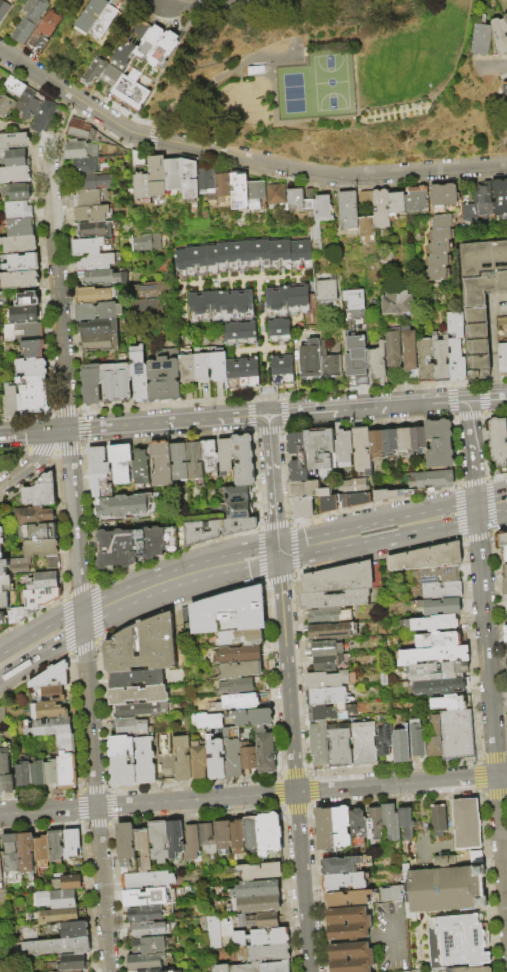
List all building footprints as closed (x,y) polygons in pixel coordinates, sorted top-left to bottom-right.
[(12,7),(0,25),(0,0),(1,0),(12,7)] [(23,10),(29,0),(46,0),(48,1),(49,5),(40,19),(41,20),(25,46),(11,38),(27,12),(23,10)] [(77,26),(94,0),(108,0),(111,2),(110,4),(92,33),(91,35),(77,26)] [(92,33),(110,4),(122,11),(103,40),(102,39),(100,42),(91,37),(93,33),(92,33)] [(49,11),(61,19),(50,36),(46,34),(44,38),(47,40),(39,53),(27,45),(49,11)] [(114,58),(140,18),(154,27),(128,67),(127,67),(124,72),(125,73),(118,83),(104,73),(110,63),(114,58)] [(503,18),(506,26),(506,52),(504,52),(504,55),(497,55),(497,52),(495,52),(490,26),(490,25),(489,21),(491,19),(497,18),(497,19),(503,18)] [(473,23),(490,25),(490,26),(487,55),(486,55),(485,56),(484,56),(481,56),(481,54),(479,54),(477,54),(476,53),(476,55),(472,55),(471,55),(471,53),(470,53),(473,23)] [(96,56),(109,64),(99,79),(98,78),(95,82),(93,86),(92,85),(91,87),(88,85),(87,87),(80,82),(96,56)] [(138,112),(150,91),(135,82),(140,73),(132,68),(127,77),(122,74),(109,94),(138,112)] [(252,70),(253,78),(270,76),(270,68),(252,70)] [(10,76),(27,86),(20,97),(3,86),(10,76)] [(30,120),(22,116),(24,112),(17,108),(16,108),(23,95),(24,95),(26,92),(35,97),(35,98),(42,102),(37,113),(35,112),(30,120)] [(5,118),(0,115),(0,93),(18,103),(14,108),(12,106),(5,118)] [(31,129),(46,99),(60,105),(52,121),(53,122),(47,133),(43,131),(42,134),(31,129)] [(98,135),(96,142),(71,136),(73,128),(71,128),(74,118),(87,122),(86,125),(94,127),(94,128),(99,132),(98,135)] [(11,150),(0,151),(0,135),(28,133),(29,138),(31,138),(32,144),(29,145),(29,147),(11,148),(11,150)] [(76,159),(66,159),(65,142),(69,142),(68,139),(77,139),(77,142),(86,141),(86,144),(93,144),(93,145),(98,145),(98,152),(97,152),(98,157),(94,158),(93,158),(93,156),(87,156),(87,158),(76,159)] [(1,161),(0,161),(0,151),(11,150),(26,149),(27,159),(30,159),(30,166),(29,166),(7,167),(7,165),(3,165),(2,159),(1,159),(1,161)] [(134,167),(133,150),(141,152),(142,167),(134,167)] [(168,191),(168,197),(153,198),(151,175),(150,157),(166,156),(166,160),(168,191)] [(77,174),(76,168),(74,169),(73,160),(76,160),(76,159),(87,158),(93,158),(94,158),(94,162),(98,162),(99,171),(95,171),(95,174),(77,174)] [(185,190),(168,191),(166,160),(183,159),(185,190)] [(201,195),(201,200),(198,200),(198,202),(188,203),(188,200),(185,201),(185,190),(183,159),(199,163),(199,169),(201,195)] [(8,184),(0,184),(0,168),(7,168),(7,167),(29,166),(29,167),(30,168),(31,171),(30,173),(30,174),(31,176),(32,179),(30,180),(30,182),(15,183),(13,181),(9,181),(8,184)] [(216,175),(218,194),(201,195),(199,169),(216,168),(216,175)] [(249,182),(251,208),(249,208),(249,210),(249,211),(242,212),(242,210),(235,211),(234,198),(233,193),(237,192),(237,186),(233,186),(232,174),(232,172),(241,172),(241,174),(248,173),(249,182)] [(153,198),(153,201),(147,201),(147,205),(143,205),(143,201),(143,200),(140,200),(140,202),(138,202),(138,201),(137,192),(136,193),(136,190),(137,190),(137,187),(135,187),(135,184),(137,184),(136,176),(138,176),(138,173),(140,173),(140,174),(143,174),(142,173),(144,173),(145,175),(151,175),(153,198)] [(77,188),(77,174),(95,174),(95,176),(110,175),(110,181),(114,181),(114,188),(105,189),(105,187),(97,187),(77,188)] [(233,193),(234,198),(233,198),(233,207),(219,208),(218,194),(216,175),(232,174),(233,186),(233,193)] [(506,180),(506,220),(498,220),(498,217),(497,215),(494,215),(493,203),(497,203),(497,198),(493,198),(492,186),(492,183),(494,183),(495,181),(501,181),(503,183),(505,183),(506,180)] [(268,210),(264,210),(265,213),(252,214),(252,211),(251,211),(251,208),(249,182),(266,181),(268,210)] [(11,201),(10,195),(2,195),(1,185),(27,184),(27,185),(31,185),(32,200),(11,201)] [(432,205),(431,187),(433,187),(433,185),(440,185),(442,186),(447,186),(448,184),(456,184),(456,185),(457,185),(459,202),(456,206),(457,208),(448,208),(448,206),(444,206),(444,209),(436,209),(435,207),(432,205)] [(288,205),(283,205),(283,209),(270,210),(268,186),(286,185),(288,205)] [(407,213),(406,196),(409,196),(409,189),(419,189),(421,187),(425,186),(426,188),(428,188),(429,198),(427,198),(427,201),(429,201),(430,210),(424,210),(424,212),(407,213)] [(494,215),(494,216),(488,216),(488,221),(483,221),(483,217),(478,217),(477,203),(476,187),(492,186),(493,198),(493,203),(494,215)] [(76,207),(74,207),(73,198),(78,198),(77,188),(97,187),(97,190),(100,190),(101,206),(76,207)] [(306,210),(298,210),(298,208),(290,209),(289,190),(305,189),(306,201),(307,201),(307,190),(313,190),(314,200),(315,200),(316,219),(308,219),(308,210),(306,210)] [(375,217),(374,207),(373,193),(374,193),(376,191),(378,191),(380,192),(382,192),(384,190),(387,190),(389,192),(389,195),(391,216),(392,229),(388,229),(386,230),(382,231),(380,229),(376,230),(375,217)] [(342,233),(339,193),(357,192),(359,219),(360,230),(350,230),(350,232),(342,233)] [(373,193),(374,207),(362,208),(361,194),(373,193)] [(389,195),(406,194),(406,196),(407,213),(407,215),(391,216),(389,195)] [(317,196),(331,195),(331,205),(334,207),(334,211),(332,213),(332,217),(336,216),(336,221),(332,221),(332,222),(316,223),(316,219),(315,200),(318,200),(317,196)] [(7,220),(6,203),(28,202),(28,207),(33,206),(34,218),(33,218),(7,220)] [(462,219),(478,224),(478,217),(477,203),(461,204),(462,219)] [(106,222),(90,223),(89,221),(76,221),(76,207),(101,206),(109,205),(110,214),(106,214),(106,222)] [(452,229),(434,229),(434,218),(436,216),(453,215),(453,217),(456,217),(457,226),(453,226),(452,228),(452,229)] [(360,230),(359,219),(375,217),(376,230),(377,243),(361,244),(360,230)] [(35,236),(8,237),(7,220),(33,218),(33,220),(35,220),(35,226),(33,226),(33,227),(34,227),(35,236)] [(81,237),(78,237),(78,230),(81,230),(80,223),(90,223),(106,222),(106,223),(111,223),(112,237),(105,238),(99,238),(99,236),(81,237)] [(450,242),(432,242),(432,231),(434,229),(452,229),(452,230),(455,230),(455,238),(452,239),(450,241),(450,242)] [(131,236),(160,234),(161,250),(132,251),(131,236)] [(2,246),(0,246),(0,238),(8,237),(35,236),(37,237),(38,249),(35,252),(4,254),(4,244),(2,246)] [(81,255),(72,256),(71,239),(99,238),(105,238),(105,239),(112,238),(113,246),(110,246),(111,250),(101,251),(101,254),(91,255),(91,253),(85,254),(85,255),(81,255)] [(238,244),(242,243),(242,241),(257,240),(257,242),(260,242),(261,270),(261,271),(255,272),(255,269),(247,270),(247,272),(241,272),(241,270),(240,270),(238,244)] [(260,242),(262,242),(262,240),(270,240),(270,241),(272,270),(272,271),(265,271),(265,269),(261,270),(260,242)] [(272,270),(270,241),(278,240),(278,243),(280,242),(282,270),(282,272),(276,272),(276,270),(272,270)] [(280,242),(284,242),(284,240),(292,240),(292,241),(294,271),(286,271),(285,269),(282,270),(280,242)] [(302,243),(305,243),(305,241),(312,240),(314,271),(307,272),(307,270),(304,270),(302,243)] [(294,271),(292,241),(299,241),(299,243),(302,243),(304,270),(304,272),(298,273),(297,271),(294,271)] [(228,271),(226,244),(228,244),(228,242),(236,242),(236,244),(238,244),(240,270),(240,273),(234,273),(234,271),(228,271)] [(449,254),(431,255),(430,244),(432,242),(450,242),(450,243),(453,243),(453,252),(450,252),(449,254)] [(459,245),(506,242),(506,264),(495,264),(495,269),(506,268),(506,295),(506,292),(485,293),(490,377),(486,377),(486,380),(479,380),(479,378),(469,379),(459,245)] [(217,247),(217,243),(226,243),(226,244),(228,271),(228,274),(219,274),(217,247)] [(208,246),(215,245),(216,247),(217,247),(219,274),(219,276),(213,277),(213,274),(209,275),(208,246)] [(197,276),(195,249),(200,248),(200,247),(208,246),(209,275),(206,276),(206,277),(200,278),(200,276),(197,276)] [(175,252),(179,252),(179,250),(186,250),(186,248),(195,247),(195,249),(197,276),(196,276),(196,278),(185,278),(185,281),(178,281),(178,279),(177,279),(175,252)] [(9,272),(9,270),(2,270),(2,264),(8,264),(8,255),(20,254),(20,256),(27,256),(26,254),(39,253),(40,270),(37,270),(9,272)] [(87,271),(77,272),(77,268),(75,268),(75,264),(77,264),(77,262),(82,261),(81,255),(85,255),(91,255),(101,254),(114,254),(115,264),(110,264),(111,270),(87,271)] [(447,268),(429,269),(429,258),(431,255),(449,254),(449,256),(451,256),(452,265),(449,265),(447,268)] [(428,282),(427,271),(429,269),(447,268),(447,269),(450,269),(450,278),(447,278),(445,281),(442,281),(442,283),(436,283),(436,281),(428,282)] [(83,285),(83,277),(77,277),(76,272),(87,272),(87,271),(111,270),(113,270),(113,274),(121,273),(121,272),(127,272),(128,278),(127,278),(127,284),(122,284),(122,283),(112,284),(112,286),(104,286),(104,284),(83,285)] [(1,279),(0,279),(0,273),(38,271),(38,272),(40,273),(40,277),(38,278),(38,279),(40,281),(40,285),(39,286),(39,287),(2,289),(1,279)] [(316,282),(336,280),(338,302),(318,304),(316,282)] [(135,301),(133,301),(132,286),(145,285),(145,283),(171,281),(172,290),(166,290),(167,296),(162,296),(162,299),(135,301)] [(287,287),(287,285),(289,285),(288,283),(295,283),(295,287),(300,287),(300,282),(306,282),(306,284),(308,284),(310,311),(308,311),(308,313),(301,314),(301,312),(298,312),(298,314),(291,315),(290,313),(289,313),(287,287)] [(267,316),(265,289),(267,289),(267,287),(274,286),(274,288),(279,288),(279,286),(285,285),(285,287),(287,287),(289,313),(289,314),(287,314),(287,316),(280,317),(280,315),(276,315),(276,317),(269,318),(269,316),(267,316)] [(382,297),(386,297),(385,293),(390,293),(389,287),(403,286),(404,292),(408,291),(408,295),(412,295),(414,313),(404,314),(404,316),(393,317),(393,314),(383,315),(382,297)] [(79,301),(78,289),(95,287),(95,290),(116,288),(116,296),(115,296),(115,298),(113,298),(113,299),(79,301)] [(234,291),(234,290),(241,289),(241,291),(245,291),(245,289),(251,288),(251,290),(253,290),(255,317),(254,317),(254,319),(247,320),(247,318),(243,318),(243,320),(236,321),(236,319),(234,291)] [(364,309),(363,289),(341,290),(342,301),(347,301),(347,309),(364,309)] [(191,321),(189,294),(191,294),(191,291),(198,291),(198,293),(202,293),(202,291),(209,290),(209,292),(211,319),(211,322),(204,322),(204,320),(200,320),(200,323),(193,323),(192,321),(191,321)] [(209,292),(212,292),(212,290),(219,290),(219,292),(221,291),(221,292),(223,319),(221,319),(221,321),(214,322),(214,319),(211,319),(209,292)] [(223,319),(221,292),(223,292),(223,291),(230,290),(230,292),(234,291),(236,319),(232,319),(232,321),(225,322),(224,319),(223,319)] [(39,306),(16,307),(16,301),(18,301),(18,294),(27,293),(26,292),(37,291),(38,298),(40,298),(40,305),(39,305),(39,306)] [(135,301),(162,299),(162,306),(164,309),(164,313),(163,315),(136,315),(135,301)] [(91,320),(77,321),(76,305),(94,304),(94,307),(100,306),(100,303),(117,301),(117,304),(123,303),(124,315),(118,316),(118,318),(117,319),(101,320),(101,316),(95,316),(95,320),(91,320)] [(11,325),(10,308),(16,307),(39,306),(40,323),(11,325)] [(465,339),(461,340),(462,359),(465,359),(467,380),(466,380),(466,382),(461,382),(461,380),(458,381),(458,383),(453,383),(451,381),(450,366),(449,358),(449,356),(451,355),(450,348),(449,349),(448,340),(455,340),(455,335),(447,336),(446,314),(463,313),(465,339)] [(83,336),(83,331),(80,332),(79,324),(83,324),(83,323),(91,322),(91,320),(95,320),(101,320),(117,319),(118,334),(83,336)] [(268,322),(290,321),(291,340),(289,340),(289,342),(283,342),(283,341),(278,341),(278,343),(272,343),(272,341),(270,342),(268,322)] [(21,342),(4,343),(3,326),(11,325),(40,323),(43,323),(44,339),(42,339),(42,340),(21,342)] [(224,327),(230,326),(230,325),(240,324),(240,326),(251,325),(251,323),(256,323),(257,344),(254,344),(254,346),(249,346),(249,344),(245,344),(245,347),(239,347),(239,345),(234,345),(234,348),(227,348),(227,345),(225,346),(224,328),(224,327)] [(418,367),(418,371),(418,373),(407,373),(404,372),(404,369),(405,369),(404,354),(405,354),(404,344),(402,344),(400,327),(409,327),(410,332),(415,332),(416,341),(417,354),(417,358),(418,367)] [(399,332),(401,370),(389,371),(389,369),(388,369),(387,361),(386,361),(385,341),(384,333),(399,332)] [(451,381),(450,383),(446,384),(446,383),(441,383),(440,384),(436,384),(436,382),(434,382),(433,367),(437,367),(436,360),(433,360),(433,358),(431,340),(431,334),(437,333),(437,342),(443,342),(442,337),(448,336),(448,340),(449,349),(449,356),(449,358),(446,359),(446,366),(450,366),(451,381)] [(83,336),(118,334),(119,334),(120,350),(103,351),(103,349),(84,351),(83,336)] [(38,359),(27,359),(25,356),(25,353),(26,351),(22,351),(21,342),(42,340),(46,340),(46,349),(44,349),(44,358),(38,359)] [(433,367),(434,382),(434,384),(419,385),(418,373),(418,371),(420,371),(419,367),(418,367),(417,358),(419,358),(418,354),(417,354),(416,341),(431,340),(433,358),(425,358),(426,366),(433,365),(433,367)] [(340,356),(342,376),(331,377),(329,380),(325,380),(323,378),(321,341),(325,341),(326,357),(340,356)] [(386,361),(387,379),(372,380),(371,368),(370,366),(369,351),(376,351),(376,349),(379,349),(379,341),(385,341),(386,361)] [(497,345),(506,344),(506,377),(499,378),(497,345)] [(149,402),(149,405),(144,405),(144,402),(143,402),(143,403),(137,403),(137,401),(135,401),(133,378),(131,378),(130,364),(129,348),(139,348),(139,345),(143,345),(144,364),(147,366),(149,402)] [(299,347),(319,346),(322,378),(321,378),(319,381),(316,381),(315,379),(309,379),(307,381),(304,381),(303,379),(301,379),(299,347)] [(344,349),(361,348),(363,374),(346,375),(344,349)] [(210,369),(210,370),(208,370),(209,379),(210,379),(210,381),(208,381),(208,384),(201,384),(200,382),(195,383),(193,356),(193,349),(199,349),(200,355),(209,355),(210,369)] [(227,380),(222,380),(222,382),(215,383),(215,381),(213,381),(212,369),(210,369),(209,355),(209,354),(215,354),(215,350),(223,350),(223,353),(225,353),(227,380)] [(195,383),(190,383),(190,385),(183,385),(183,383),(182,383),(181,372),(179,372),(178,361),(178,357),(181,356),(181,352),(191,351),(191,356),(193,356),(195,383)] [(273,385),(271,358),(274,358),(273,356),(280,355),(280,357),(284,357),(284,355),(290,354),(290,356),(292,356),(294,383),(293,383),(293,385),(286,385),(286,384),(284,384),(284,386),(276,386),(276,385),(273,385)] [(179,372),(181,400),(180,400),(178,402),(175,402),(173,400),(168,400),(168,401),(161,402),(161,401),(157,401),(155,403),(152,403),(150,402),(149,402),(147,366),(146,363),(149,361),(153,361),(155,363),(157,362),(157,358),(167,357),(168,361),(169,361),(171,359),(175,359),(178,361),(179,372)] [(47,375),(26,377),(26,373),(18,373),(18,367),(16,365),(16,361),(17,360),(27,359),(38,359),(38,360),(46,359),(46,361),(48,362),(49,366),(47,367),(47,368),(49,370),(49,374),(47,375)] [(260,386),(257,386),(257,388),(249,389),(249,387),(247,387),(247,389),(239,389),(239,387),(237,388),(237,389),(230,390),(230,388),(228,388),(227,361),(258,359),(260,386)] [(118,404),(113,404),(113,405),(105,406),(103,383),(101,383),(99,366),(115,365),(130,364),(131,378),(132,381),(129,381),(130,404),(123,405),(123,403),(118,404)] [(101,383),(99,386),(100,402),(101,402),(101,405),(99,405),(99,409),(96,409),(95,405),(93,405),(92,406),(88,407),(86,405),(85,405),(84,395),(82,394),(82,389),(83,388),(82,379),(81,377),(80,373),(82,372),(81,369),(82,369),(82,366),(99,365),(99,366),(101,383)] [(18,386),(17,377),(26,377),(47,375),(49,406),(52,408),(47,415),(45,413),(20,414),(18,386)] [(20,414),(20,416),(6,417),(4,396),(6,396),(6,384),(11,384),(11,387),(18,386),(20,414)] [(505,441),(506,441),(506,465),(505,465),(505,466),(498,466),(499,473),(492,475),(491,458),(490,458),(489,448),(487,445),(487,442),(488,440),(488,437),(486,435),(486,431),(488,429),(487,419),(489,419),(491,416),(495,416),(496,417),(505,417),(506,439),(504,439),(505,441)] [(429,419),(431,421),(439,420),(440,419),(445,418),(446,420),(449,420),(449,421),(451,422),(451,426),(449,428),(450,430),(452,431),(452,435),(450,437),(451,449),(453,449),(453,454),(451,455),(451,458),(454,459),(454,463),(452,465),(452,466),(446,467),(446,469),(431,470),(430,468),(426,468),(425,450),(430,450),(430,439),(424,440),(423,427),(423,421),(425,420),(429,419)] [(424,447),(420,448),(421,454),(419,454),(419,455),(417,455),(417,458),(412,458),(412,456),(409,428),(412,428),(412,423),(415,423),(416,427),(423,427),(424,440),(424,447)] [(412,456),(406,456),(406,454),(397,455),(397,450),(395,429),(398,429),(398,424),(401,424),(401,428),(409,428),(412,456)] [(370,475),(363,476),(363,469),(353,470),(352,452),(350,430),(350,428),(351,427),(351,425),(360,425),(360,427),(367,426),(367,431),(369,460),(370,475)] [(397,450),(391,450),(392,456),(383,457),(381,430),(384,430),(384,425),(387,425),(387,430),(395,429),(397,450)] [(305,431),(334,428),(336,453),(332,454),(333,471),(326,472),(326,469),(307,470),(307,460),(305,433),(305,431)] [(352,452),(352,454),(353,467),(341,468),(340,456),(338,457),(336,440),(338,440),(338,432),(340,431),(340,429),(345,428),(345,430),(350,430),(352,452)] [(383,457),(372,458),(372,460),(369,460),(367,431),(381,430),(383,457)] [(299,461),(299,454),(290,455),(290,450),(288,450),(287,443),(289,443),(289,441),(287,442),(287,435),(289,435),(288,434),(305,433),(307,460),(307,470),(308,481),(292,483),(292,481),(290,481),(290,475),(292,475),(291,473),(289,473),(289,467),(291,467),(290,462),(299,461)] [(233,435),(239,435),(240,437),(244,436),(245,434),(250,434),(253,437),(253,441),(252,443),(252,451),(254,452),(254,457),(253,459),(253,464),(255,466),(255,470),(254,472),(254,477),(256,479),(256,483),(254,486),(252,486),(235,487),(233,460),(232,439),(231,437),(233,435)] [(218,440),(232,439),(233,460),(232,460),(233,478),(224,479),(224,477),(221,477),(220,463),(218,463),(217,453),(218,453),(218,440)] [(153,488),(152,469),(155,468),(154,458),(151,458),(150,443),(151,443),(152,441),(157,441),(159,443),(161,443),(161,441),(166,440),(167,442),(169,442),(169,445),(172,481),(172,487),(153,488)] [(201,441),(215,440),(216,453),(217,453),(218,463),(217,463),(218,475),(212,476),(212,473),(205,474),(204,462),(202,462),(201,443),(201,441)] [(185,444),(201,443),(202,462),(204,488),(196,488),(196,479),(187,480),(185,444)] [(169,445),(185,444),(187,480),(187,482),(181,482),(180,480),(172,481),(169,445)] [(108,447),(131,445),(132,461),(132,462),(129,462),(131,485),(114,486),(113,463),(109,463),(108,447)] [(87,448),(105,447),(106,460),(104,460),(104,464),(109,463),(110,474),(107,474),(108,478),(105,479),(106,484),(110,484),(111,496),(92,498),(91,475),(89,476),(87,448)] [(132,461),(135,461),(134,453),(133,454),(133,451),(135,451),(137,449),(140,449),(142,451),(147,450),(147,452),(146,453),(146,457),(149,457),(149,460),(146,460),(148,483),(143,483),(144,489),(137,489),(137,485),(134,486),(132,462),(132,461)] [(409,472),(452,469),(453,485),(452,485),(452,486),(441,487),(439,490),(435,490),(434,489),(433,489),(433,487),(431,487),(431,485),(424,485),(424,488),(416,488),(416,486),(407,487),(407,477),(409,477),(409,472)] [(35,506),(35,503),(25,504),(24,488),(34,488),(34,487),(36,487),(36,485),(38,485),(38,481),(43,478),(43,475),(46,473),(48,474),(52,471),(54,471),(57,505),(42,506),(35,506)] [(344,495),(343,481),(351,481),(351,480),(367,478),(368,491),(360,492),(360,494),(344,495)] [(319,481),(319,489),(320,496),(313,497),(293,498),(292,483),(308,481),(319,481)] [(252,486),(253,496),(259,495),(259,501),(252,501),(252,502),(249,503),(225,504),(224,493),(218,494),(217,489),(235,487),(252,486)] [(387,489),(387,490),(416,488),(424,488),(426,487),(426,490),(420,492),(413,493),(408,494),(409,496),(404,497),(402,495),(387,498),(386,501),(382,502),(380,500),(372,501),(371,490),(387,489)] [(319,489),(331,489),(331,496),(337,496),(339,511),(321,515),(320,496),(319,489)] [(342,495),(344,495),(360,494),(371,493),(372,504),(343,509),(342,495)] [(97,517),(96,506),(97,506),(97,500),(116,499),(116,496),(125,495),(126,498),(134,497),(133,495),(146,494),(147,494),(151,494),(151,499),(150,499),(150,502),(147,502),(147,504),(149,506),(149,511),(148,513),(148,514),(125,515),(125,518),(115,519),(114,516),(97,517)] [(313,497),(314,516),(294,520),(293,498),(313,497)] [(249,503),(249,504),(251,504),(252,509),(250,509),(250,518),(228,519),(227,511),(219,511),(218,505),(225,504),(249,503)] [(16,526),(15,509),(35,508),(35,506),(42,506),(42,507),(44,507),(44,509),(54,509),(55,524),(18,526),(16,526)] [(257,517),(258,530),(223,538),(223,532),(221,532),(221,538),(185,549),(183,522),(228,519),(250,518),(257,517)] [(30,541),(29,539),(19,539),(18,526),(55,524),(56,524),(57,540),(30,541)] [(175,527),(177,550),(175,552),(169,553),(168,550),(164,550),(164,556),(154,557),(151,561),(145,561),(145,562),(139,562),(139,558),(137,559),(138,564),(132,564),(130,568),(125,568),(122,566),(114,567),(114,570),(108,571),(108,567),(107,567),(106,569),(101,570),(97,567),(97,561),(99,559),(98,552),(100,552),(100,547),(97,547),(96,534),(100,530),(104,529),(107,532),(115,532),(115,530),(121,529),(122,531),(141,530),(140,527),(142,527),(150,526),(150,529),(152,529),(152,527),(158,526),(160,528),(175,527)] [(506,532),(506,545),(501,545),(500,540),(498,540),(498,535),(500,534),(502,530),(505,530),(506,532)] [(24,542),(30,541),(57,540),(59,542),(59,545),(57,547),(58,549),(60,550),(60,553),(59,555),(60,556),(45,557),(25,558),(24,542)] [(389,571),(388,557),(462,541),(464,566),(459,566),(420,569),(389,571)] [(60,556),(60,569),(46,569),(45,557),(60,556)] [(304,593),(303,575),(373,559),(374,562),(381,560),(382,588),(371,589),(347,590),(326,592),(304,593)] [(8,576),(0,577),(0,560),(4,560),(7,560),(8,576)] [(421,585),(420,569),(459,566),(459,574),(460,574),(461,582),(443,583),(443,576),(439,576),(440,583),(423,584),(421,585)] [(28,590),(27,578),(33,578),(33,582),(35,582),(35,573),(58,572),(58,579),(61,578),(61,588),(36,590),(34,590),(28,590)] [(8,592),(0,592),(0,589),(0,577),(8,576),(12,576),(12,585),(14,584),(15,591),(8,592)] [(424,600),(423,584),(440,583),(443,583),(461,582),(462,582),(463,598),(462,598),(424,600)] [(265,628),(261,628),(224,631),(191,633),(190,622),(181,623),(180,608),(188,605),(189,604),(262,584),(265,628)] [(29,607),(28,598),(25,598),(24,590),(28,590),(34,590),(34,595),(36,595),(36,590),(61,588),(62,588),(63,597),(61,598),(61,600),(57,603),(54,602),(47,606),(40,606),(29,607)] [(326,592),(326,595),(347,594),(347,590),(371,589),(371,596),(370,596),(370,605),(342,607),(320,608),(303,610),(302,593),(304,593),(326,592)] [(9,608),(0,609),(0,592),(8,592),(9,608)] [(424,616),(423,608),(418,609),(418,601),(424,600),(462,598),(462,599),(464,599),(465,603),(462,604),(462,614),(445,615),(445,612),(439,613),(440,615),(432,616),(424,616)] [(40,606),(40,612),(36,614),(33,613),(26,617),(27,620),(22,622),(20,621),(15,624),(9,624),(9,616),(11,616),(10,608),(29,607),(40,606)] [(342,607),(343,610),(353,610),(353,620),(341,621),(341,623),(321,624),(321,623),(310,623),(309,615),(306,615),(305,611),(320,610),(320,608),(342,607)] [(107,672),(105,640),(114,639),(114,636),(173,608),(178,667),(156,669),(152,669),(151,665),(133,666),(134,670),(112,672),(107,672)] [(430,632),(429,630),(412,631),(412,627),(406,627),(406,620),(432,618),(432,616),(440,615),(445,615),(462,614),(465,613),(466,619),(460,619),(461,628),(437,629),(438,632),(433,632),(430,632)] [(353,622),(354,638),(338,639),(329,639),(311,641),(310,630),(304,631),(304,625),(321,624),(341,623),(353,622)] [(260,644),(259,644),(242,645),(236,645),(236,642),(232,642),(231,639),(225,640),(224,631),(261,628),(261,631),(263,633),(264,638),(260,642),(260,644)] [(434,648),(434,647),(417,648),(416,635),(433,634),(433,632),(438,632),(442,632),(442,633),(462,632),(463,646),(434,648)] [(338,639),(338,643),(345,643),(345,653),(339,653),(339,655),(314,657),(313,648),(309,649),(308,643),(329,642),(329,639),(338,639)] [(260,660),(218,663),(212,664),(212,658),(214,658),(213,653),(218,653),(218,647),(227,646),(227,649),(242,647),(242,645),(259,644),(260,660)] [(452,663),(452,659),(418,661),(418,665),(411,666),(399,666),(398,660),(401,660),(400,651),(434,648),(463,646),(470,646),(470,652),(468,653),(468,655),(470,654),(471,661),(467,661),(467,662),(452,663)] [(344,655),(345,662),(341,662),(341,666),(337,666),(338,669),(316,671),(315,662),(309,663),(309,657),(314,657),(339,655),(344,655)] [(29,688),(28,682),(66,660),(68,684),(62,685),(62,682),(49,683),(49,687),(39,687),(29,688)] [(218,679),(217,675),(221,674),(220,670),(218,670),(218,663),(260,660),(261,674),(241,676),(241,677),(226,678),(218,679)] [(410,682),(409,674),(412,674),(411,666),(418,665),(438,664),(439,671),(444,671),(443,663),(452,663),(467,662),(467,663),(470,662),(470,671),(468,671),(468,673),(464,673),(465,678),(414,681),(410,682)] [(148,685),(148,681),(133,682),(134,686),(111,688),(111,679),(113,679),(112,672),(134,670),(152,669),(156,669),(157,685),(148,685)] [(351,673),(357,673),(358,683),(344,684),(344,687),(307,690),(306,673),(328,672),(328,675),(340,674),(340,671),(350,670),(351,673)] [(228,695),(228,693),(219,693),(218,682),(226,681),(226,678),(241,677),(252,676),(253,690),(238,692),(238,694),(228,695)] [(416,697),(414,681),(465,678),(466,678),(467,692),(456,693),(456,695),(446,695),(416,697)] [(111,705),(111,699),(108,697),(108,693),(110,691),(110,688),(111,688),(134,686),(141,686),(142,689),(149,688),(148,685),(157,685),(166,684),(167,691),(169,691),(170,700),(169,700),(149,702),(148,698),(127,700),(127,703),(116,704),(111,705)] [(41,703),(39,687),(49,687),(62,686),(62,692),(65,691),(65,701),(56,702),(41,703)] [(348,687),(349,693),(351,693),(352,703),(327,704),(310,705),(308,705),(307,690),(344,687),(348,687)] [(234,710),(234,708),(213,709),(213,702),(220,702),(220,696),(228,695),(238,694),(256,693),(257,707),(244,708),(244,709),(234,710)] [(469,709),(449,710),(449,709),(432,710),(431,699),(446,698),(446,695),(456,695),(459,694),(459,696),(466,695),(466,702),(468,702),(469,709)] [(117,717),(115,717),(115,712),(117,712),(116,704),(127,703),(149,702),(169,700),(169,713),(159,713),(159,716),(151,716),(151,714),(136,715),(136,718),(118,719),(117,717)] [(36,719),(35,703),(41,703),(56,702),(56,704),(61,704),(62,708),(66,708),(66,709),(68,708),(69,717),(48,719),(47,717),(39,717),(39,719),(36,719)] [(358,704),(358,715),(350,716),(350,719),(311,721),(310,705),(327,704),(327,706),(334,706),(334,711),(347,711),(347,705),(358,704)] [(234,726),(233,716),(229,716),(229,711),(234,710),(244,709),(245,709),(245,715),(248,714),(247,709),(269,708),(271,709),(271,714),(270,715),(272,716),(272,721),(270,724),(251,725),(251,723),(243,724),(243,726),(234,726)] [(441,711),(449,710),(469,709),(473,709),(476,757),(444,760),(444,756),(441,714),(441,711)] [(221,714),(192,714),(193,729),(221,728),(221,714)] [(427,737),(434,737),(433,715),(441,714),(444,756),(428,757),(428,756),(427,737)] [(71,733),(55,734),(33,736),(32,720),(36,719),(39,719),(48,719),(69,717),(70,717),(71,733)] [(118,734),(117,720),(137,718),(137,720),(148,719),(149,732),(118,734)] [(411,720),(421,719),(422,729),(426,729),(427,737),(428,756),(413,757),(411,720)] [(377,736),(379,736),(379,728),(385,728),(384,722),(393,721),(394,730),(395,745),(391,745),(392,761),(387,761),(387,756),(378,757),(378,747),(377,736)] [(376,722),(377,736),(375,736),(376,748),(378,747),(378,757),(379,764),(356,766),(355,748),(357,748),(356,737),(354,738),(353,724),(376,722)] [(310,725),(328,723),(328,725),(329,740),(330,751),(331,765),(315,766),(315,756),(312,756),(310,725)] [(328,725),(351,724),(352,738),(351,738),(351,749),(353,749),(354,766),(331,768),(331,765),(330,751),(332,750),(331,740),(329,740),(328,725)] [(220,727),(227,727),(228,739),(238,738),(238,747),(240,769),(240,776),(238,778),(234,778),(232,777),(231,778),(227,779),(224,777),(223,761),(226,761),(224,744),(221,745),(221,738),(220,727)] [(394,730),(406,730),(406,733),(409,733),(411,762),(396,763),(395,745),(394,730)] [(257,774),(257,768),(255,746),(254,734),(272,732),(272,736),(274,737),(274,741),(273,742),(273,754),(275,755),(275,759),(274,760),(275,772),(257,774)] [(72,733),(73,754),(76,754),(78,786),(75,786),(76,789),(59,790),(57,759),(57,758),(60,758),(59,747),(56,747),(55,734),(71,733),(72,733)] [(204,735),(209,734),(210,740),(212,740),(212,739),(221,738),(221,745),(222,751),(218,751),(219,758),(222,758),(223,761),(224,777),(222,779),(218,779),(216,777),(213,777),(214,780),(210,780),(207,778),(206,767),(205,746),(204,735)] [(135,754),(132,755),(132,749),(128,749),(129,765),(136,764),(138,783),(137,786),(132,786),(130,784),(122,784),(120,786),(115,787),(113,784),(112,780),(114,779),(114,774),(112,774),(111,767),(113,766),(112,757),(110,756),(110,750),(112,749),(112,747),(110,747),(109,741),(111,740),(111,736),(129,735),(129,737),(134,737),(135,741),(135,754)] [(171,736),(187,735),(188,749),(187,749),(187,755),(188,755),(190,780),(174,781),(173,761),(176,761),(175,748),(172,748),(171,736)] [(134,737),(154,736),(154,740),(152,740),(153,750),(155,750),(155,757),(153,757),(154,764),(156,763),(157,782),(138,783),(136,764),(139,764),(137,741),(135,741),(134,737)] [(190,746),(190,741),(196,740),(197,746),(205,746),(206,767),(203,767),(204,778),(192,779),(191,767),(190,767),(189,747),(190,746)] [(240,769),(238,747),(255,746),(257,768),(246,769),(247,774),(243,775),(242,769),(240,769)] [(1,792),(0,781),(0,749),(8,748),(10,775),(13,775),(15,793),(5,794),(5,792),(1,792)] [(59,790),(53,790),(53,784),(45,785),(43,763),(49,763),(48,760),(57,759),(59,790)] [(45,785),(31,786),(29,764),(36,764),(38,760),(43,760),(43,763),(45,785)] [(31,786),(17,787),(15,765),(20,764),(19,762),(29,761),(29,764),(31,786)] [(477,798),(480,847),(455,848),(452,800),(477,798)] [(382,805),(395,804),(396,814),(399,814),(400,829),(401,842),(388,843),(387,836),(386,836),(386,827),(383,827),(382,808),(382,805)] [(447,833),(443,833),(444,838),(433,839),(431,806),(445,805),(447,833)] [(314,809),(323,808),(323,810),(342,809),(342,807),(350,807),(350,812),(352,847),(342,848),(343,853),(328,854),(328,852),(328,849),(326,849),(326,852),(317,853),(317,844),(319,844),(317,818),(315,818),(314,809)] [(367,820),(369,820),(368,809),(382,808),(383,827),(384,839),(382,840),(382,841),(374,842),(374,840),(368,841),(368,839),(367,820)] [(350,812),(355,812),(355,809),(362,809),(362,812),(365,812),(365,820),(367,820),(368,839),(366,839),(366,846),(352,847),(350,812)] [(399,810),(412,810),(413,823),(415,823),(416,828),(413,828),(414,841),(405,842),(404,829),(400,829),(399,814),(399,810)] [(278,814),(279,825),(281,825),(282,837),(279,837),(281,852),(272,852),(272,851),(266,851),(267,857),(262,857),(262,855),(258,855),(258,852),(258,850),(260,850),(259,843),(257,843),(255,816),(258,816),(258,815),(270,814),(271,811),(275,811),(276,814),(278,814)] [(255,816),(257,843),(258,850),(258,852),(246,853),(243,820),(251,820),(250,814),(255,814),(255,816)] [(229,823),(230,823),(230,817),(234,817),(234,822),(239,822),(241,847),(242,846),(243,854),(231,855),(230,841),(229,823)] [(197,824),(206,823),(206,818),(210,818),(211,835),(214,835),(215,850),(215,853),(202,854),(201,845),(199,845),(197,824)] [(213,821),(215,821),(215,818),(219,818),(219,821),(228,820),(229,823),(230,841),(227,841),(228,854),(218,855),(217,849),(215,850),(214,835),(213,821)] [(164,821),(180,819),(182,844),(183,853),(175,853),(175,859),(167,859),(167,858),(167,850),(166,843),(164,821)] [(184,860),(183,853),(182,844),(185,844),(183,825),(193,824),(192,819),(197,819),(197,824),(199,845),(199,850),(196,851),(196,859),(184,860)] [(147,821),(164,820),(164,821),(166,843),(163,844),(164,850),(167,850),(167,858),(164,858),(165,864),(156,864),(156,859),(150,859),(149,848),(152,848),(151,842),(148,842),(147,830),(147,821)] [(115,823),(132,822),(133,831),(133,840),(131,840),(132,848),(134,848),(134,850),(135,858),(118,860),(118,854),(116,853),(115,848),(117,846),(115,823)] [(64,850),(66,850),(64,831),(80,830),(81,850),(78,850),(78,858),(69,858),(70,861),(65,861),(65,857),(64,850)] [(133,831),(147,830),(148,842),(149,848),(150,859),(150,870),(138,871),(137,857),(140,857),(139,850),(136,850),(134,850),(134,848),(133,840),(133,831)] [(49,832),(63,831),(64,841),(61,841),(62,848),(64,848),(64,850),(65,857),(62,857),(62,862),(51,863),(51,862),(49,836),(49,832)] [(18,835),(33,833),(34,840),(35,852),(32,852),(34,873),(21,874),(19,854),(18,843),(18,835)] [(2,836),(18,835),(18,843),(16,843),(17,854),(19,854),(21,874),(21,876),(15,876),(15,873),(5,874),(4,854),(6,854),(5,844),(3,844),(2,836)] [(34,840),(42,839),(42,837),(49,836),(51,862),(35,863),(35,852),(34,840)] [(469,862),(481,862),(481,850),(469,851),(469,862)] [(486,907),(415,912),(415,917),(406,918),(402,864),(409,863),(409,870),(434,868),(433,857),(455,855),(455,866),(483,865),(483,875),(481,875),(482,897),(485,896),(486,907)] [(323,877),(322,860),(362,858),(363,865),(355,866),(355,875),(348,875),(348,872),(343,872),(343,875),(323,877)] [(242,881),(241,869),(235,870),(235,864),(248,864),(248,865),(259,864),(259,867),(261,867),(260,863),(280,862),(280,876),(251,878),(252,880),(242,881)] [(124,891),(124,886),(122,887),(122,873),(138,872),(138,874),(170,872),(170,874),(175,874),(176,883),(170,883),(171,888),(166,888),(155,889),(155,886),(143,886),(143,890),(142,890),(124,891)] [(323,877),(343,875),(348,875),(355,875),(370,874),(370,881),(367,881),(368,890),(355,890),(355,887),(340,888),(341,891),(324,892),(323,877)] [(53,892),(52,878),(81,875),(82,890),(76,891),(53,892)] [(229,896),(228,889),(234,888),(234,885),(238,885),(238,881),(242,881),(252,880),(277,879),(278,888),(283,888),(283,893),(235,896),(229,896)] [(402,901),(402,886),(380,888),(380,902),(402,901)] [(124,907),(123,891),(124,891),(142,890),(142,893),(148,893),(148,889),(155,889),(166,888),(167,905),(163,905),(141,906),(124,907)] [(77,909),(52,911),(51,908),(36,909),(35,894),(53,892),(76,891),(77,909)] [(374,891),(374,896),(370,896),(370,906),(354,907),(354,904),(348,904),(348,907),(328,909),(327,903),(326,903),(325,894),(344,893),(344,896),(351,896),(350,892),(374,891)] [(240,912),(240,910),(232,911),(231,903),(230,903),(229,898),(235,897),(235,896),(283,893),(283,900),(279,900),(279,909),(240,912)] [(150,922),(131,923),(129,923),(129,915),(125,915),(124,909),(141,908),(141,906),(163,905),(163,919),(149,920),(150,922)] [(367,908),(368,916),(371,916),(372,930),(369,930),(370,939),(329,942),(327,911),(367,908)] [(39,926),(38,913),(78,910),(79,921),(46,923),(46,925),(39,926)] [(256,928),(256,926),(237,927),(236,914),(244,913),(244,915),(255,915),(255,912),(276,911),(277,927),(270,927),(256,928)] [(479,916),(430,920),(431,929),(427,929),(431,971),(484,967),(484,965),(492,965),(489,924),(480,925),(479,916)] [(130,939),(129,929),(132,929),(131,923),(150,922),(155,921),(155,923),(167,922),(167,924),(170,924),(171,934),(155,935),(155,937),(133,939),(130,939)] [(61,940),(60,933),(50,933),(50,927),(56,927),(56,925),(87,922),(88,938),(61,940)] [(231,946),(230,931),(242,930),(243,935),(249,935),(249,929),(263,929),(263,931),(265,931),(265,934),(269,934),(269,930),(270,930),(270,927),(277,927),(286,926),(286,943),(268,944),(262,944),(250,945),(249,937),(243,938),(244,945),(231,946)] [(143,954),(143,953),(134,953),(133,939),(155,937),(168,936),(168,938),(175,938),(176,945),(168,946),(169,948),(167,948),(167,951),(154,952),(154,954),(143,954)] [(75,956),(75,953),(22,957),(21,943),(61,940),(88,938),(90,938),(91,954),(87,955),(75,956)] [(245,945),(250,945),(262,944),(262,946),(269,945),(268,944),(286,943),(288,943),(288,948),(286,949),(286,952),(289,953),(289,957),(287,958),(271,959),(271,958),(262,958),(263,960),(246,961),(245,945)] [(370,967),(371,971),(331,971),(329,946),(369,943),(369,950),(373,950),(374,967),(370,967)] [(129,971),(128,955),(143,954),(154,954),(167,953),(168,960),(162,960),(163,970),(129,971)] [(82,971),(70,971),(57,971),(57,965),(62,965),(61,957),(75,956),(87,955),(88,971),(82,971)] [(288,961),(288,971),(209,971),(209,964),(226,963),(226,965),(250,964),(250,963),(288,961)]
